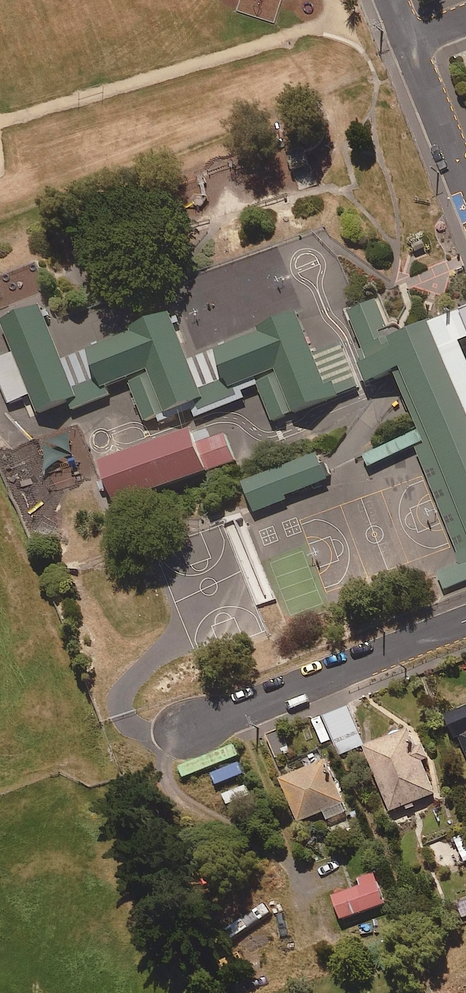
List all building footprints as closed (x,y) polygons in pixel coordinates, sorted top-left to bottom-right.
[(439,321),(436,315),(392,332),(379,298),(349,310),(365,353),(359,356),(368,380),(398,369),(426,441),(418,444),(463,560),(439,569),(446,587),(465,579),(465,389),(449,346),(465,340),(465,311),(439,321)] [(146,420),(158,416),(160,421),(193,408),(196,416),(245,397),(242,389),(259,383),(273,420),(360,386),(344,345),(316,356),(299,311),(259,326),(261,331),(190,358),(171,310),(130,327),(132,332),(64,358),(42,303),(4,317),(17,351),(0,357),(0,375),(10,401),(32,393),(39,412),(69,401),(73,409),(111,394),(107,385),(129,376),(146,420)] [(227,433),(200,442),(195,427),(104,459),(118,501),(236,460),(227,433)] [(285,495),(329,478),(319,452),(244,481),(256,511),(287,499),(285,495)] [(465,744),(465,705),(446,714),(454,731),(460,729),(465,744)] [(341,754),(364,744),(348,707),(325,716),(341,754)] [(291,752),(283,727),(266,733),(275,758),(291,752)] [(394,809),(437,792),(424,760),(431,757),(426,744),(419,746),(411,727),(368,744),(394,809)] [(327,820),(348,811),(345,803),(347,802),(328,758),(282,778),(300,821),(323,812),(327,820)] [(342,918),(387,902),(377,873),(361,879),(363,886),(335,896),(342,918)] [(465,916),(465,899),(458,902),(462,917),(465,916)]
